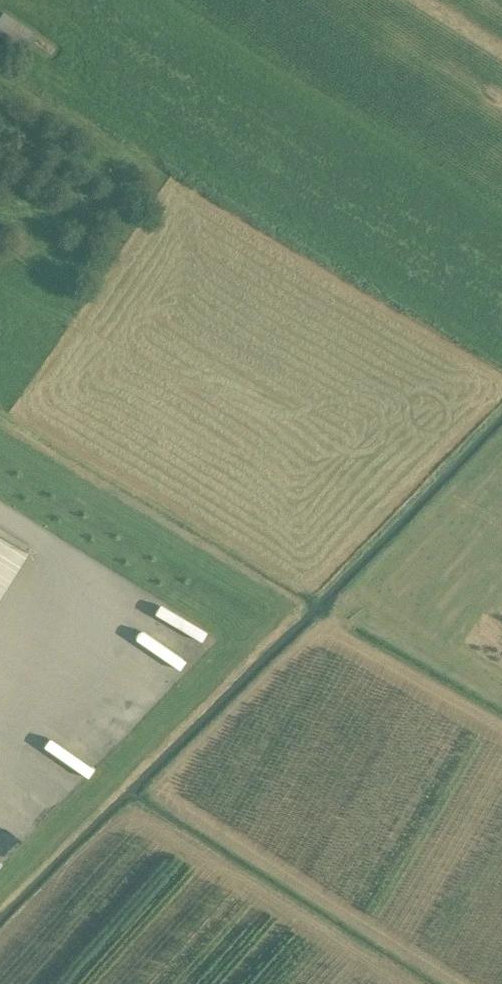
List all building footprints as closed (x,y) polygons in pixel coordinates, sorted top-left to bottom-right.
[(206,647),(213,637),(166,609),(159,619),(206,647)] [(162,625),(147,646),(183,672),(198,651),(162,625)] [(87,776),(77,769),(85,758),(61,738),(47,755),(81,783),(87,776)] [(32,762),(0,793),(39,833),(71,803),(32,762)]
